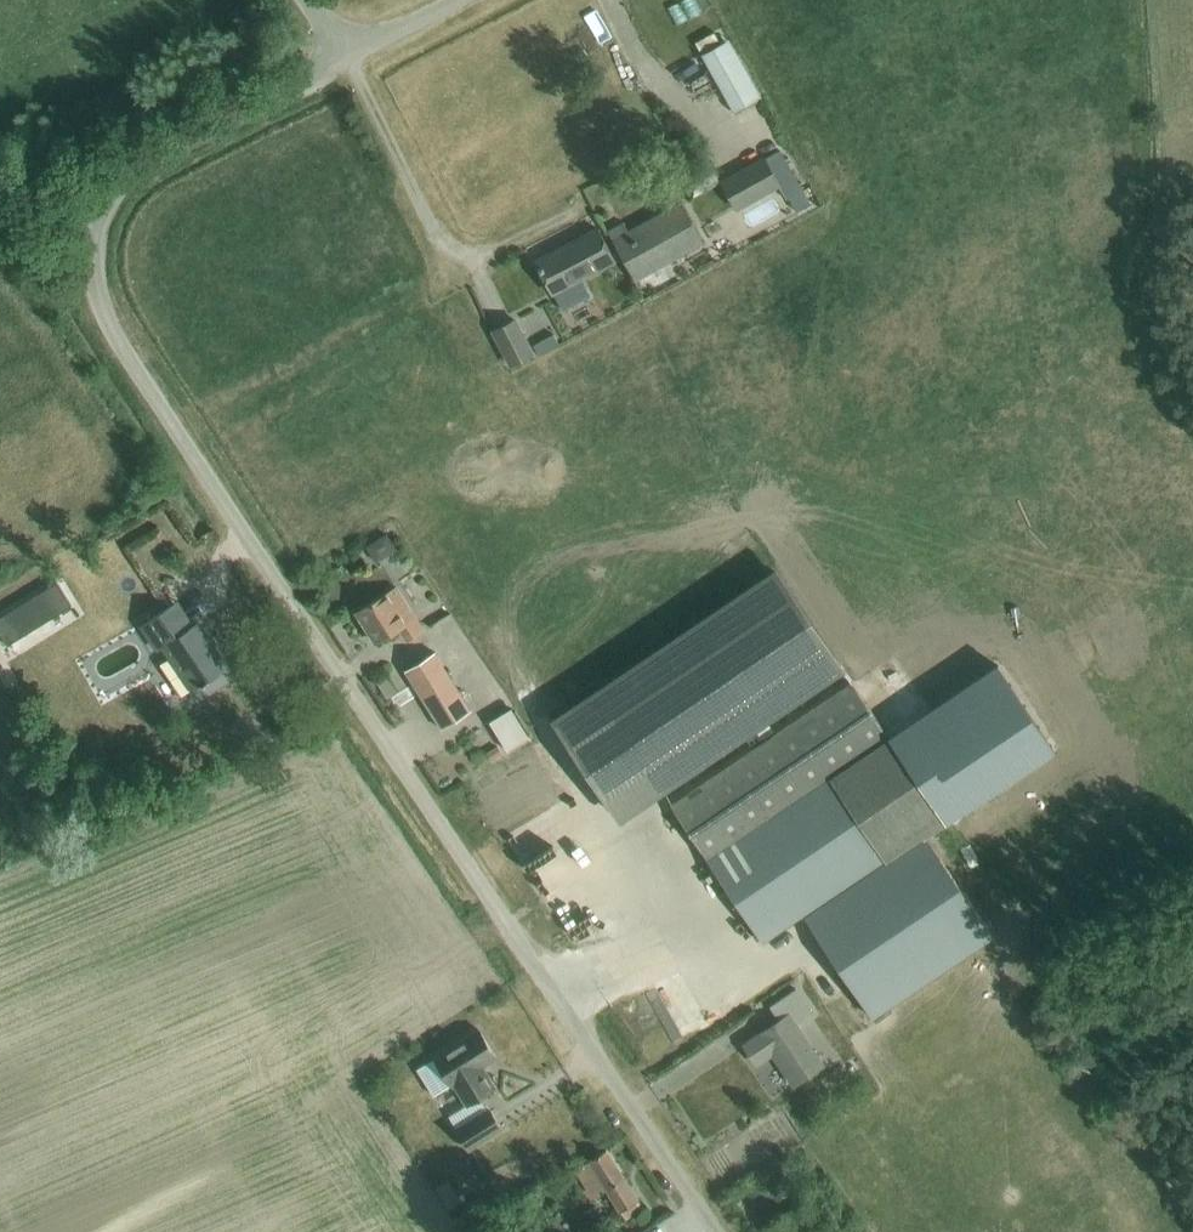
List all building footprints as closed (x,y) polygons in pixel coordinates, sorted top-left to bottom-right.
[(705,14),(700,0),(672,0),(680,22),(705,14)] [(605,3),(587,11),(602,43),(620,34),(605,3)] [(705,56),(736,113),(764,98),(733,40),(705,56)] [(285,47),(294,62),(303,57),(294,42),(285,47)] [(737,208),(779,185),(795,213),(813,203),(783,149),(722,183),(737,208)] [(614,241),(635,279),(702,242),(681,204),(614,241)] [(535,262),(552,294),(615,260),(598,229),(535,262)] [(494,332),(512,366),(533,355),(515,320),(494,332)] [(544,351),(565,344),(561,331),(540,338),(544,351)] [(844,669),(776,568),(552,718),(596,783),(638,755),(662,790),(844,669)] [(0,617),(0,634),(7,646),(72,606),(57,582),(0,617)] [(372,603),(356,613),(375,643),(399,628),(407,640),(423,630),(396,587),(372,603)] [(207,680),(226,667),(196,623),(186,630),(170,606),(141,625),(158,650),(165,646),(194,689),(201,684),(203,687),(209,683),(207,680)] [(435,652),(405,671),(442,730),(472,711),(435,652)] [(671,804),(708,859),(763,941),(803,914),(872,1018),(993,936),(926,836),(946,822),(852,683),(671,804)] [(514,749),(538,734),(519,703),(495,717),(514,749)] [(796,989),(769,1006),(779,1021),(744,1045),(757,1063),(772,1053),(794,1085),(822,1065),(795,1024),(812,1013),(796,989)] [(436,1059),(419,1069),(434,1094),(451,1083),(453,1086),(454,1085),(467,1105),(496,1087),(483,1067),(497,1058),(479,1029),(434,1056),(436,1059)] [(482,1096),(450,1116),(457,1128),(456,1129),(469,1150),(502,1129),(489,1108),(482,1096)] [(605,1188),(625,1219),(644,1207),(606,1148),(574,1169),(583,1183),(579,1186),(587,1199),(605,1188)] [(455,1206),(467,1199),(454,1176),(442,1182),(455,1206)] [(787,1215),(770,1227),(773,1231),(799,1231),(787,1215)]
